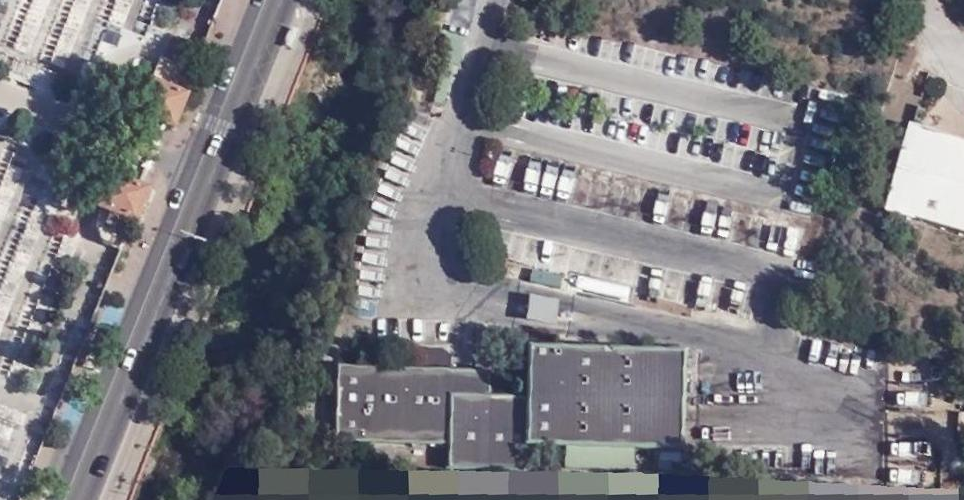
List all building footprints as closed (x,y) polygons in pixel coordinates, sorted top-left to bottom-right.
[(195,52),(166,41),(152,80),(179,91),(195,52)] [(174,126),(186,95),(151,81),(138,112),(166,123),(174,126)] [(159,140),(166,123),(138,112),(131,129),(159,140)] [(945,140),(912,129),(889,208),(963,232),(963,152),(947,158),(945,140)] [(945,140),(947,158),(963,152),(963,145),(945,140)] [(143,183),(149,166),(121,155),(114,172),(143,183)] [(106,240),(124,247),(150,185),(143,183),(114,172),(102,199),(106,202),(97,222),(106,240)] [(533,299),(529,324),(556,328),(561,304),(533,299)] [(449,448),(449,468),(478,469),(528,470),(528,450),(566,451),(567,471),(634,473),(635,453),(685,454),(687,354),(530,349),(529,399),(491,398),(491,383),(477,383),(476,398),(453,398),(453,374),(338,370),(337,445),(449,448)] [(476,374),(453,374),(453,398),(476,398),(477,383),(476,374)] [(476,374),(477,383),(491,383),(492,375),(476,374)]
